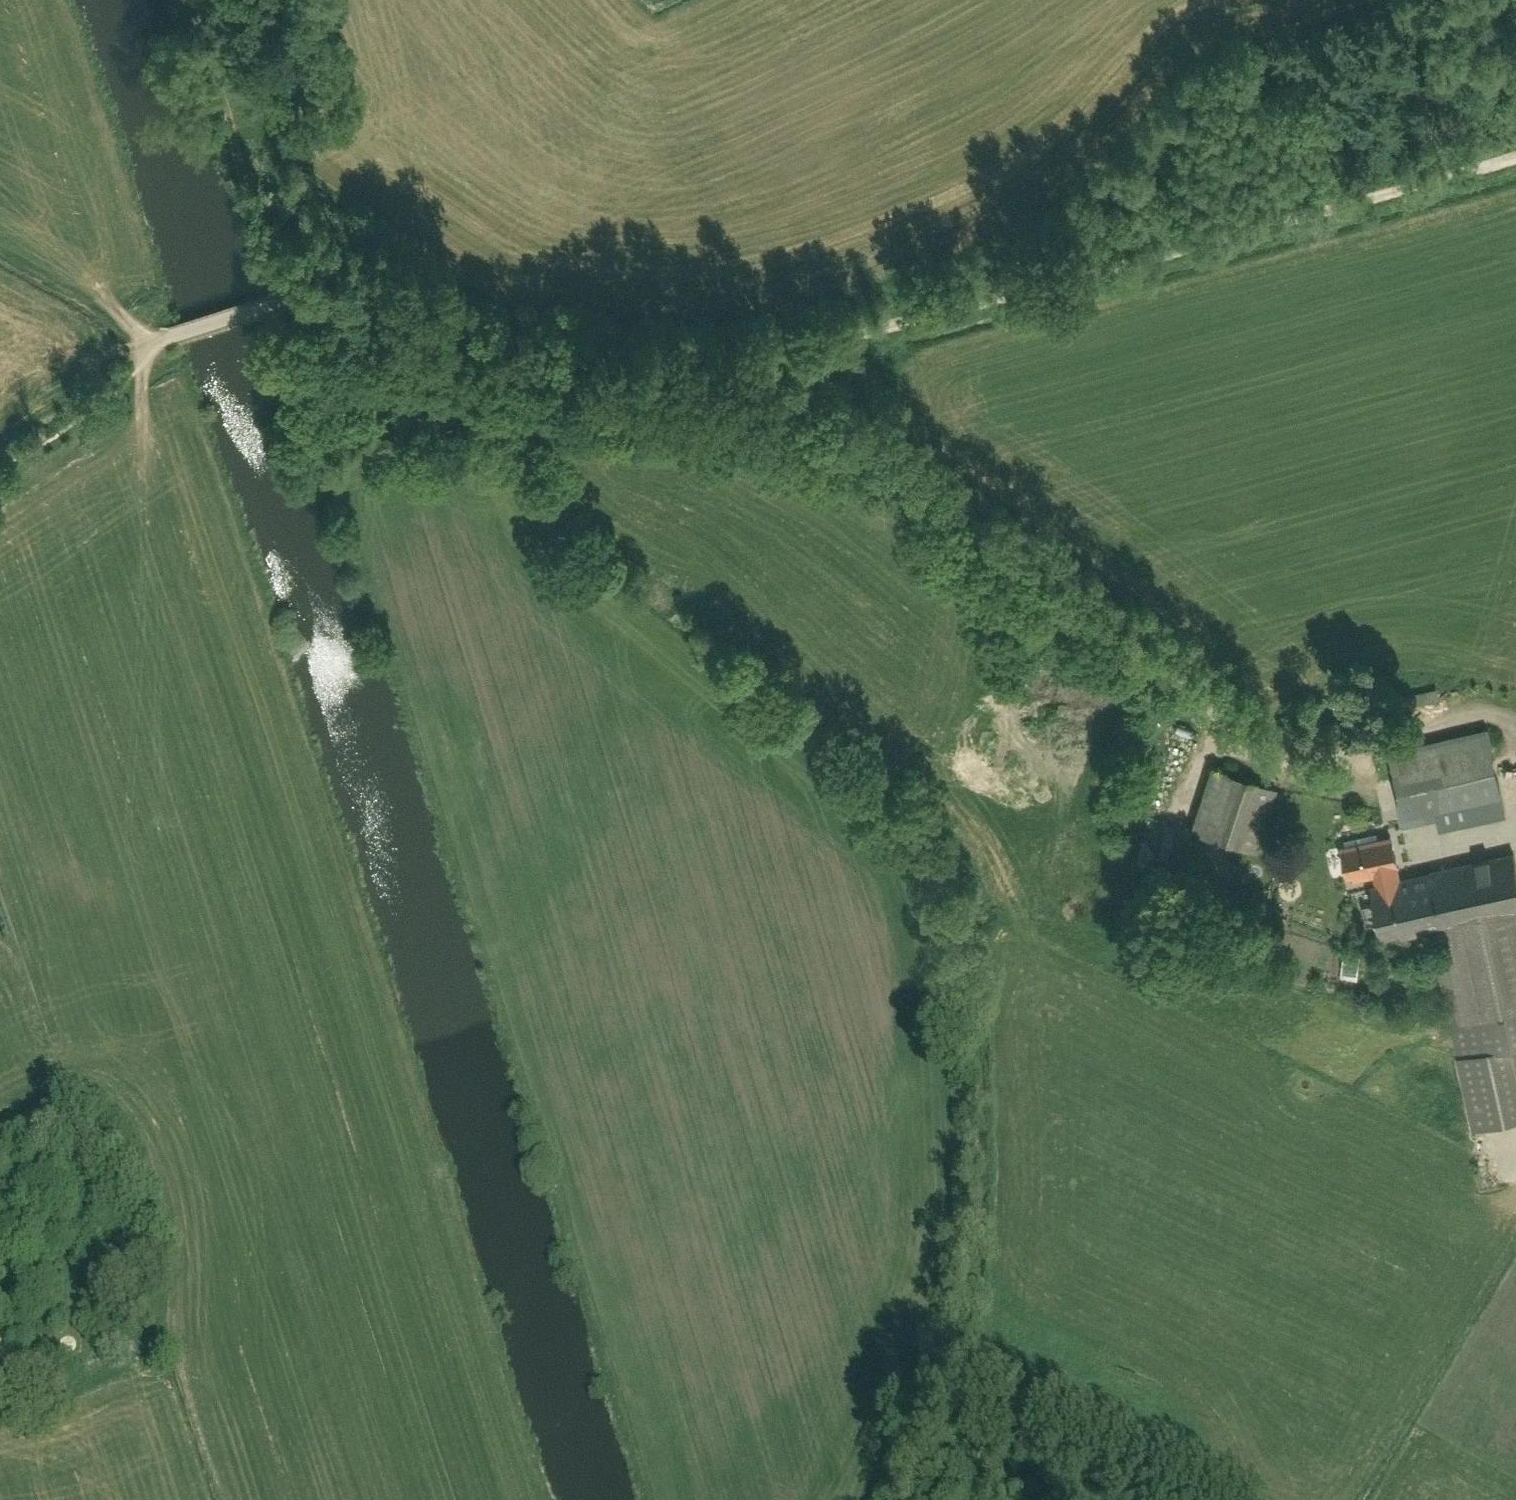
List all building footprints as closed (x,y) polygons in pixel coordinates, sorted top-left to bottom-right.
[(1434,685),(1397,695),(1401,707),(1437,698),(1434,685)] [(1374,757),(1389,826),(1495,802),(1479,733),(1374,757)] [(1249,885),(1271,797),(1210,781),(1187,870),(1249,885)] [(1425,933),(1448,1062),(1453,1061),(1465,1130),(1515,1121),(1515,1108),(1506,1051),(1515,1049),(1515,893),(1509,853),(1362,879),(1374,942),(1425,933)] [(1337,975),(1354,976),(1356,954),(1339,953),(1337,975)]
